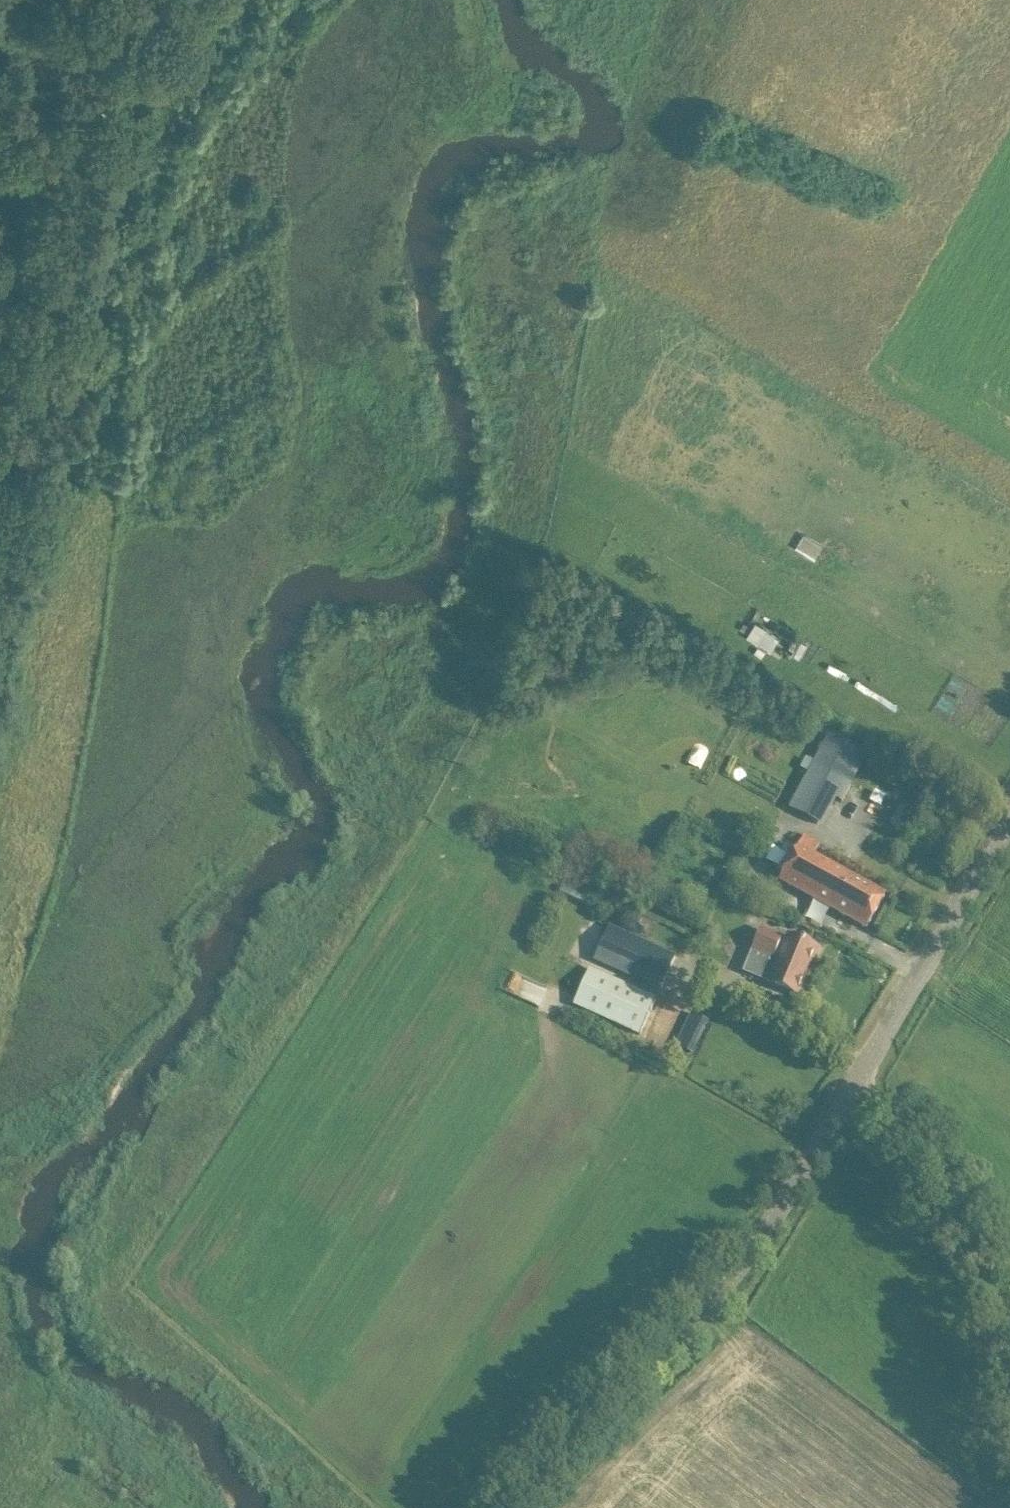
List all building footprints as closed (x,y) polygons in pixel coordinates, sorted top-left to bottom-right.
[(794,548),(814,559),(823,544),(803,533),(794,548)] [(745,637),(770,650),(778,635),(753,622),(745,637)] [(842,802),(868,754),(827,732),(787,807),(822,825),(837,799),(842,802)] [(804,836),(779,880),(867,929),(885,895),(813,856),(820,844),(804,836)] [(661,989),(676,955),(609,925),(594,958),(661,989)] [(820,948),(789,936),(788,939),(761,927),(748,957),(776,968),(769,983),(795,994),(807,966),(812,968),(820,948)] [(589,968),(572,1005),(639,1035),(656,998),(589,968)] [(677,1045),(692,1052),(707,1020),(692,1013),(677,1045)]
